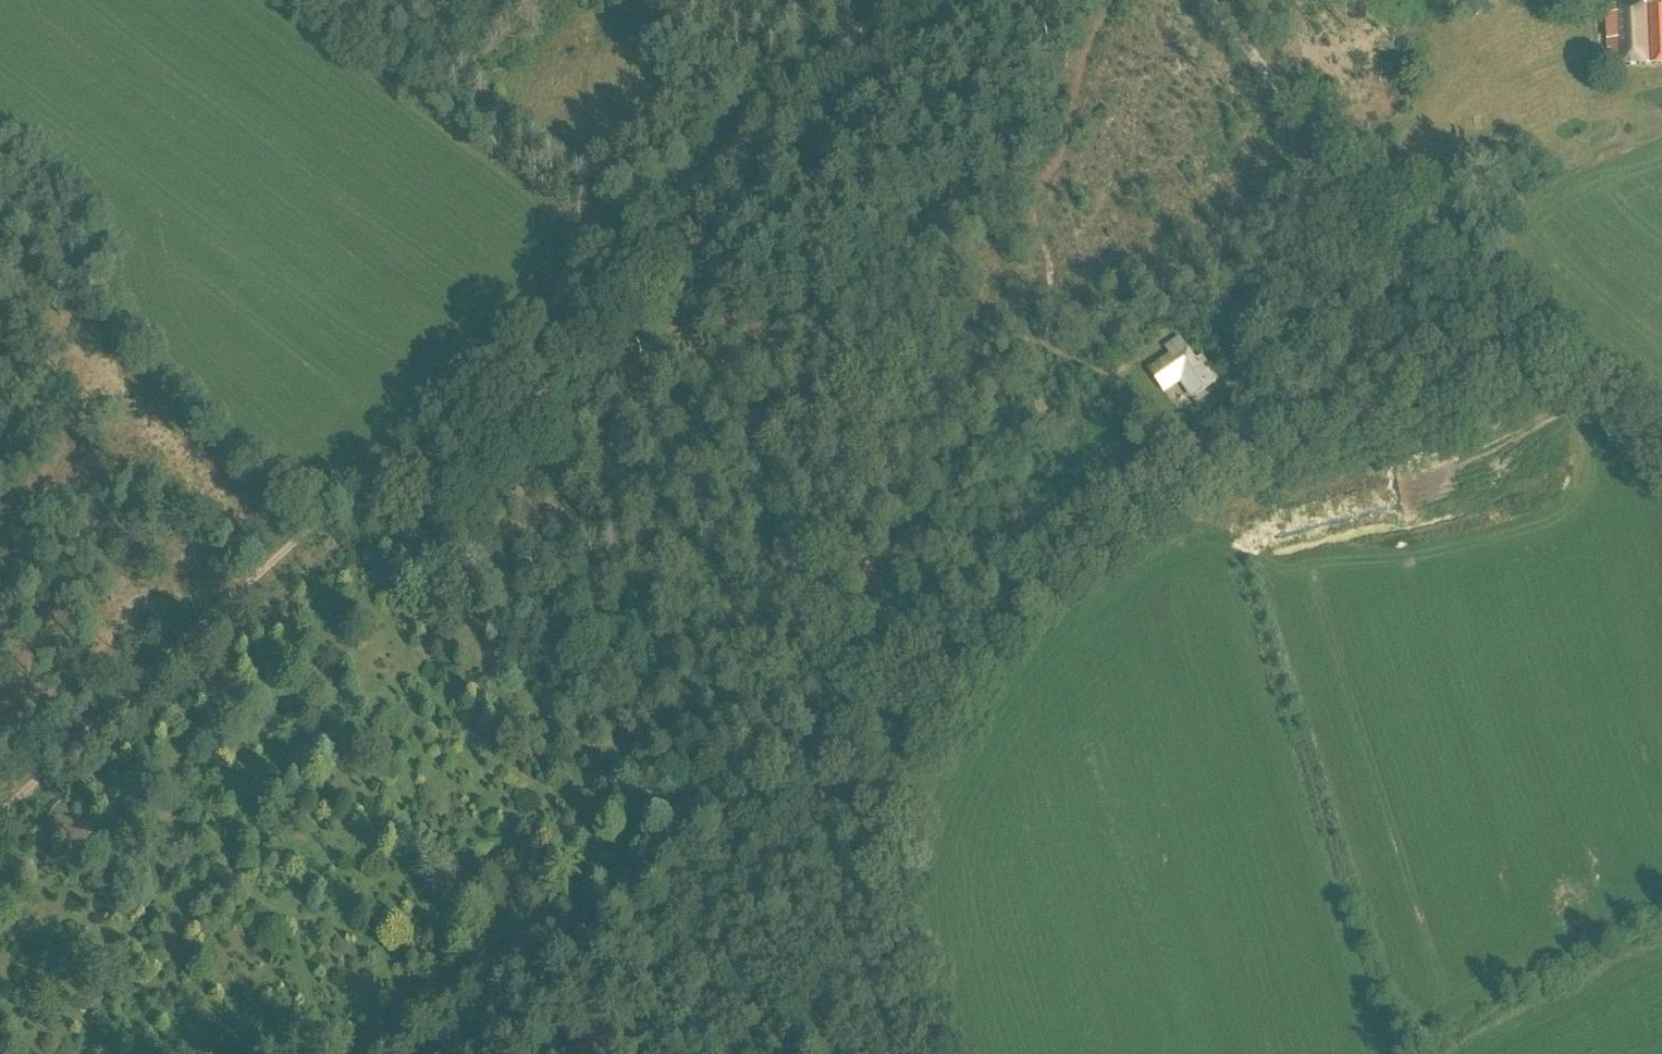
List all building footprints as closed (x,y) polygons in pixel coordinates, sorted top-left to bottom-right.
[(1494,0),(1467,0),(1460,7),(1473,20),(1494,0)] [(1608,9),(1610,49),(1614,49),(1615,66),(1661,64),(1661,7),(1608,9)] [(1196,364),(1179,340),(1167,348),(1172,356),(1150,371),(1165,393),(1181,382),(1193,398),(1217,382),(1202,360),(1196,364)]
